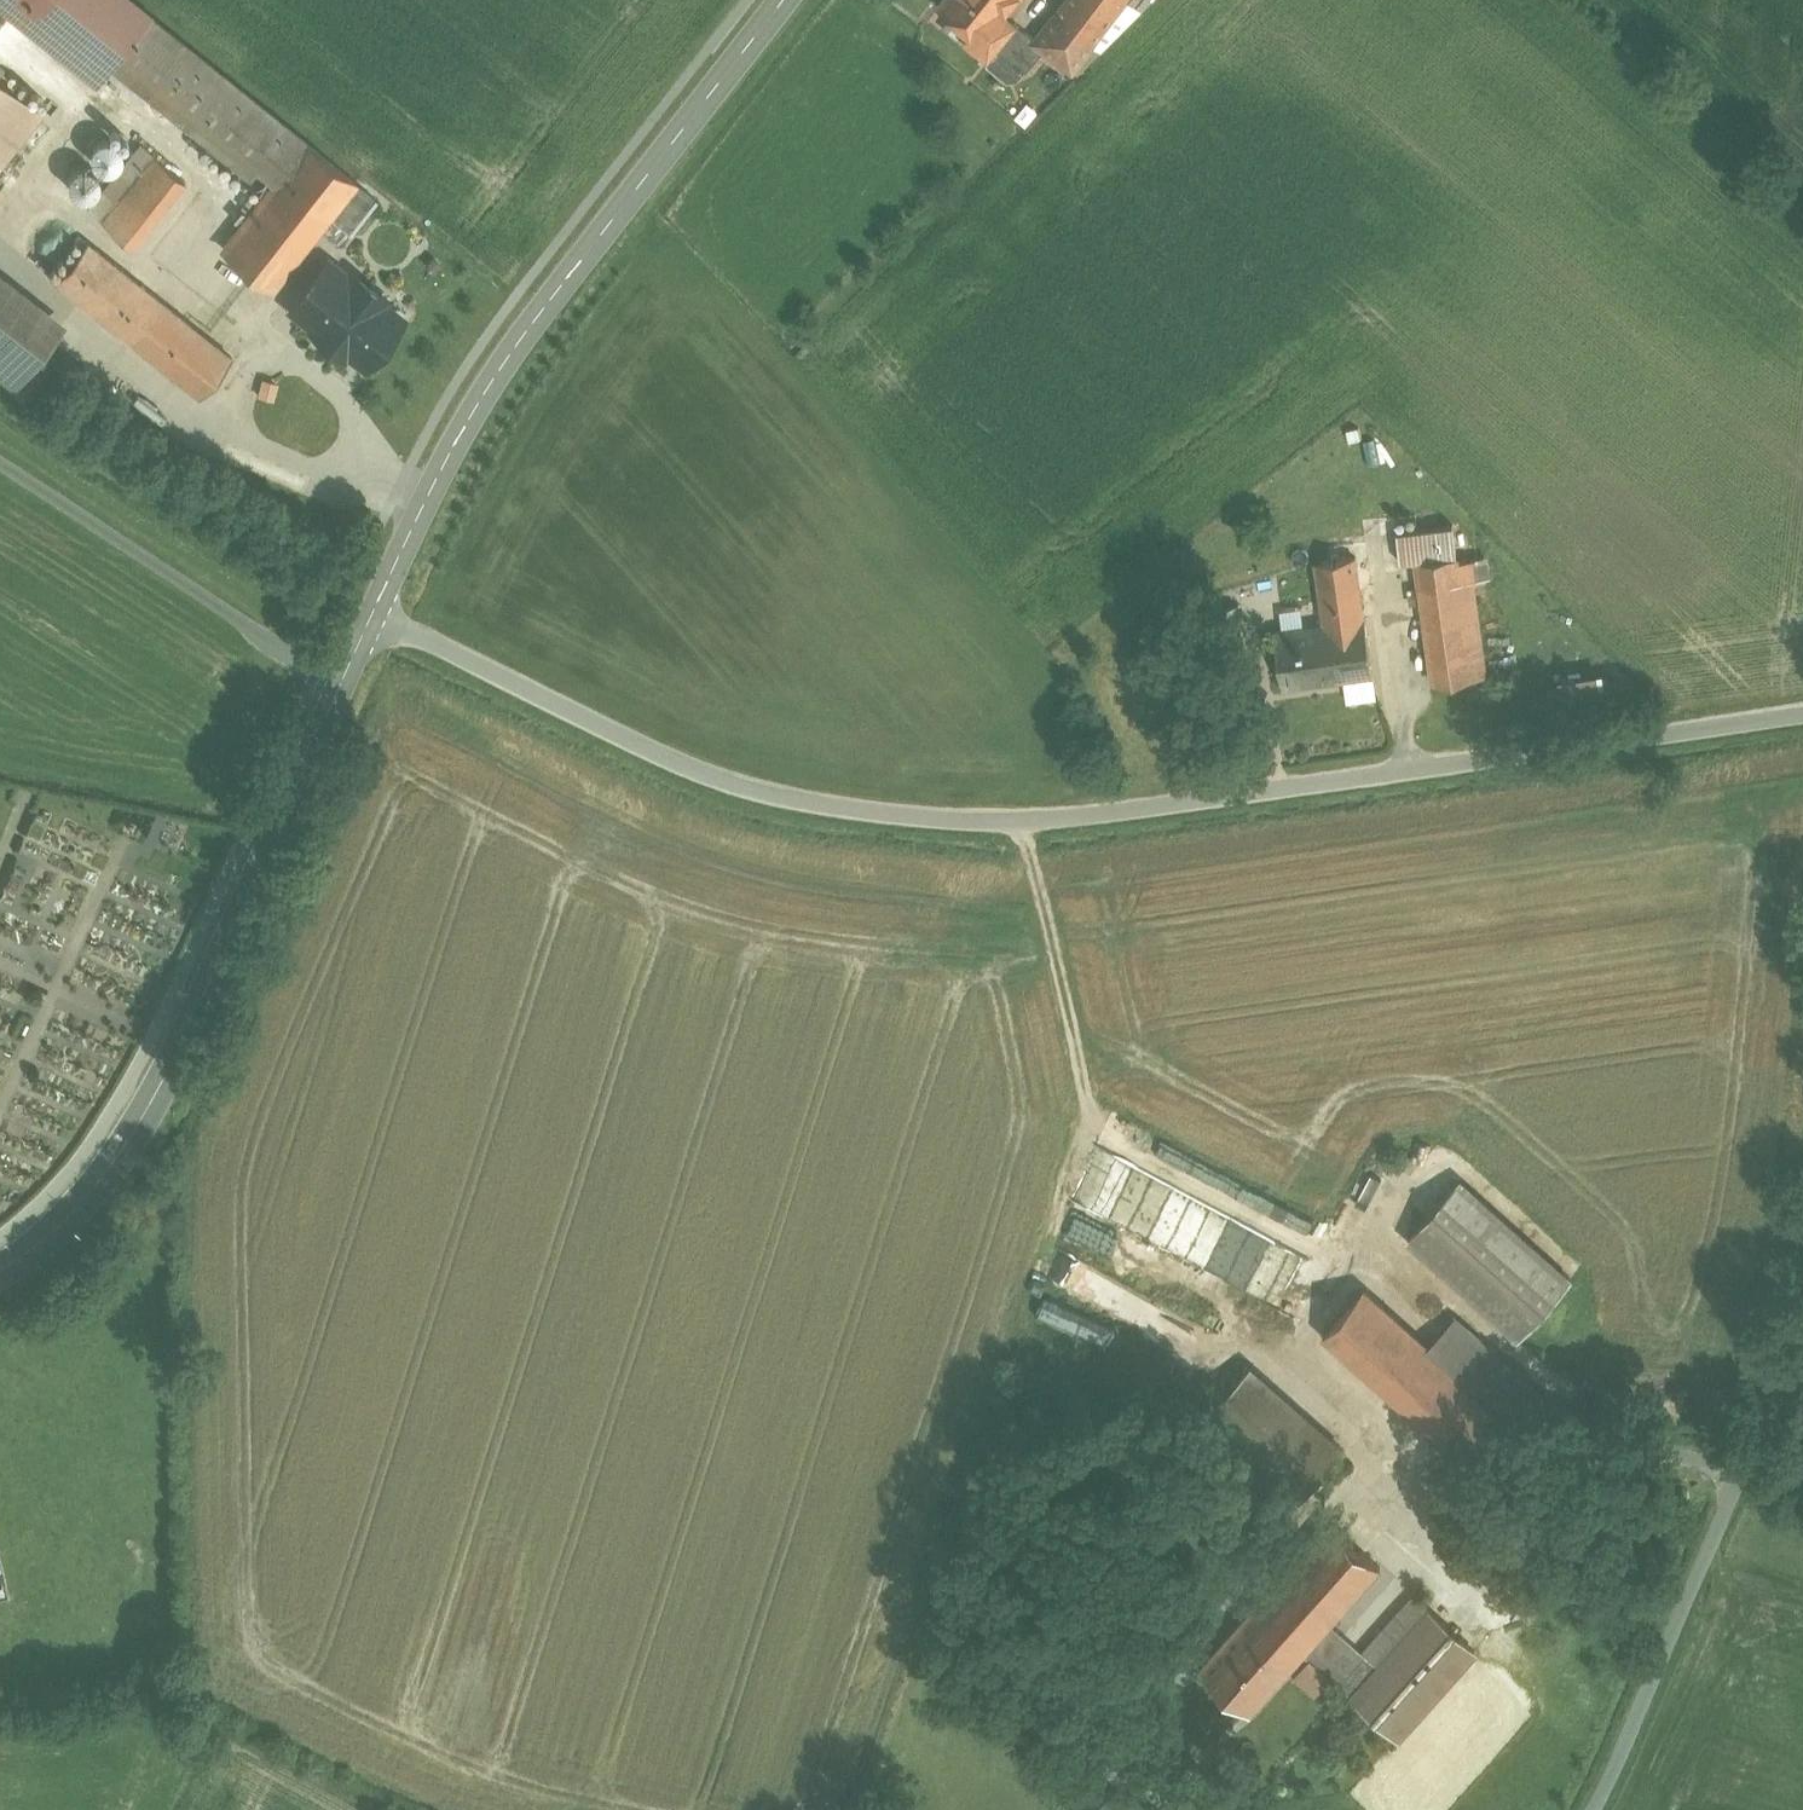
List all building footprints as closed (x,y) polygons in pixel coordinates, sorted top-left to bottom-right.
[(152,16),(133,0),(0,0),(0,3),(97,82),(112,66),(152,16)] [(941,5),(972,30),(967,37),(989,55),(1016,22),(1006,14),(1017,0),(945,0),(941,5)] [(1058,14),(1104,48),(1151,0),(1068,0),(1058,14)] [(1104,48),(1058,14),(1038,40),(1037,42),(1045,48),(1078,73),(1104,48)] [(227,76),(152,16),(112,66),(187,126),(227,76)] [(1025,29),(1006,52),(1028,70),(1045,48),(1037,42),(1038,40),(1025,29)] [(356,182),(227,76),(187,126),(250,177),(257,168),(275,182),(224,247),(274,287),(356,182)] [(36,119),(0,90),(0,164),(36,119)] [(66,189),(95,194),(100,163),(119,166),(123,138),(94,133),(89,164),(70,161),(66,189)] [(141,143),(88,208),(123,237),(175,171),(141,143)] [(77,235),(47,266),(54,273),(84,242),(77,235)] [(232,357),(87,241),(55,280),(200,396),(232,357)] [(288,305),(364,366),(406,314),(330,254),(288,305)] [(290,271),(279,285),(291,295),(311,269),(299,259),(290,271)] [(0,299),(0,374),(15,386),(52,339),(0,299)] [(1356,557),(1316,562),(1324,624),(1329,623),(1365,618),(1356,557)] [(1470,579),(1420,586),(1435,694),(1485,687),(1470,579)] [(1233,604),(1206,608),(1210,643),(1238,639),(1233,604)] [(1365,618),(1329,623),(1336,679),(1373,674),(1366,618),(1365,618)] [(1324,624),(1275,630),(1282,687),(1336,679),(1329,623),(1324,624)] [(1431,728),(1432,726),(1431,723),(1430,721),(1428,720),(1425,720),(1423,720),(1421,722),(1420,723),(1419,726),(1420,728),(1421,730),(1423,731),(1426,732),(1428,731),(1430,730),(1431,728)] [(1570,1279),(1460,1181),(1409,1238),(1519,1336),(1570,1279)] [(1429,1346),(1364,1289),(1324,1334),(1471,1465),(1537,1391),(1455,1318),(1429,1346)] [(1342,1447),(1249,1367),(1209,1414),(1302,1494),(1342,1447)] [(1538,1559),(1487,1514),(1456,1550),(1530,1616),(1567,1573),(1544,1553),(1538,1559)] [(1330,1521),(1200,1666),(1251,1712),(1304,1652),(1353,1696),(1380,1666),(1331,1622),(1381,1566),(1330,1521)] [(1380,1666),(1353,1696),(1399,1736),(1475,1650),(1430,1610),(1380,1666)]
